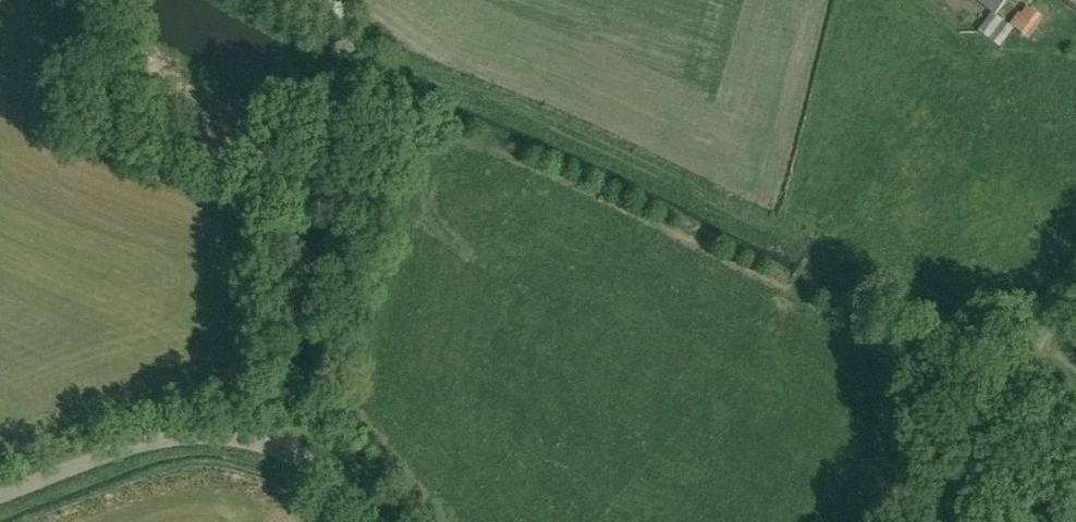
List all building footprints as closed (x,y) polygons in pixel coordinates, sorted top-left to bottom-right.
[(993,14),(1004,0),(975,0),(993,14)] [(1031,22),(1019,13),(1009,26),(1021,35),(1031,22)]
